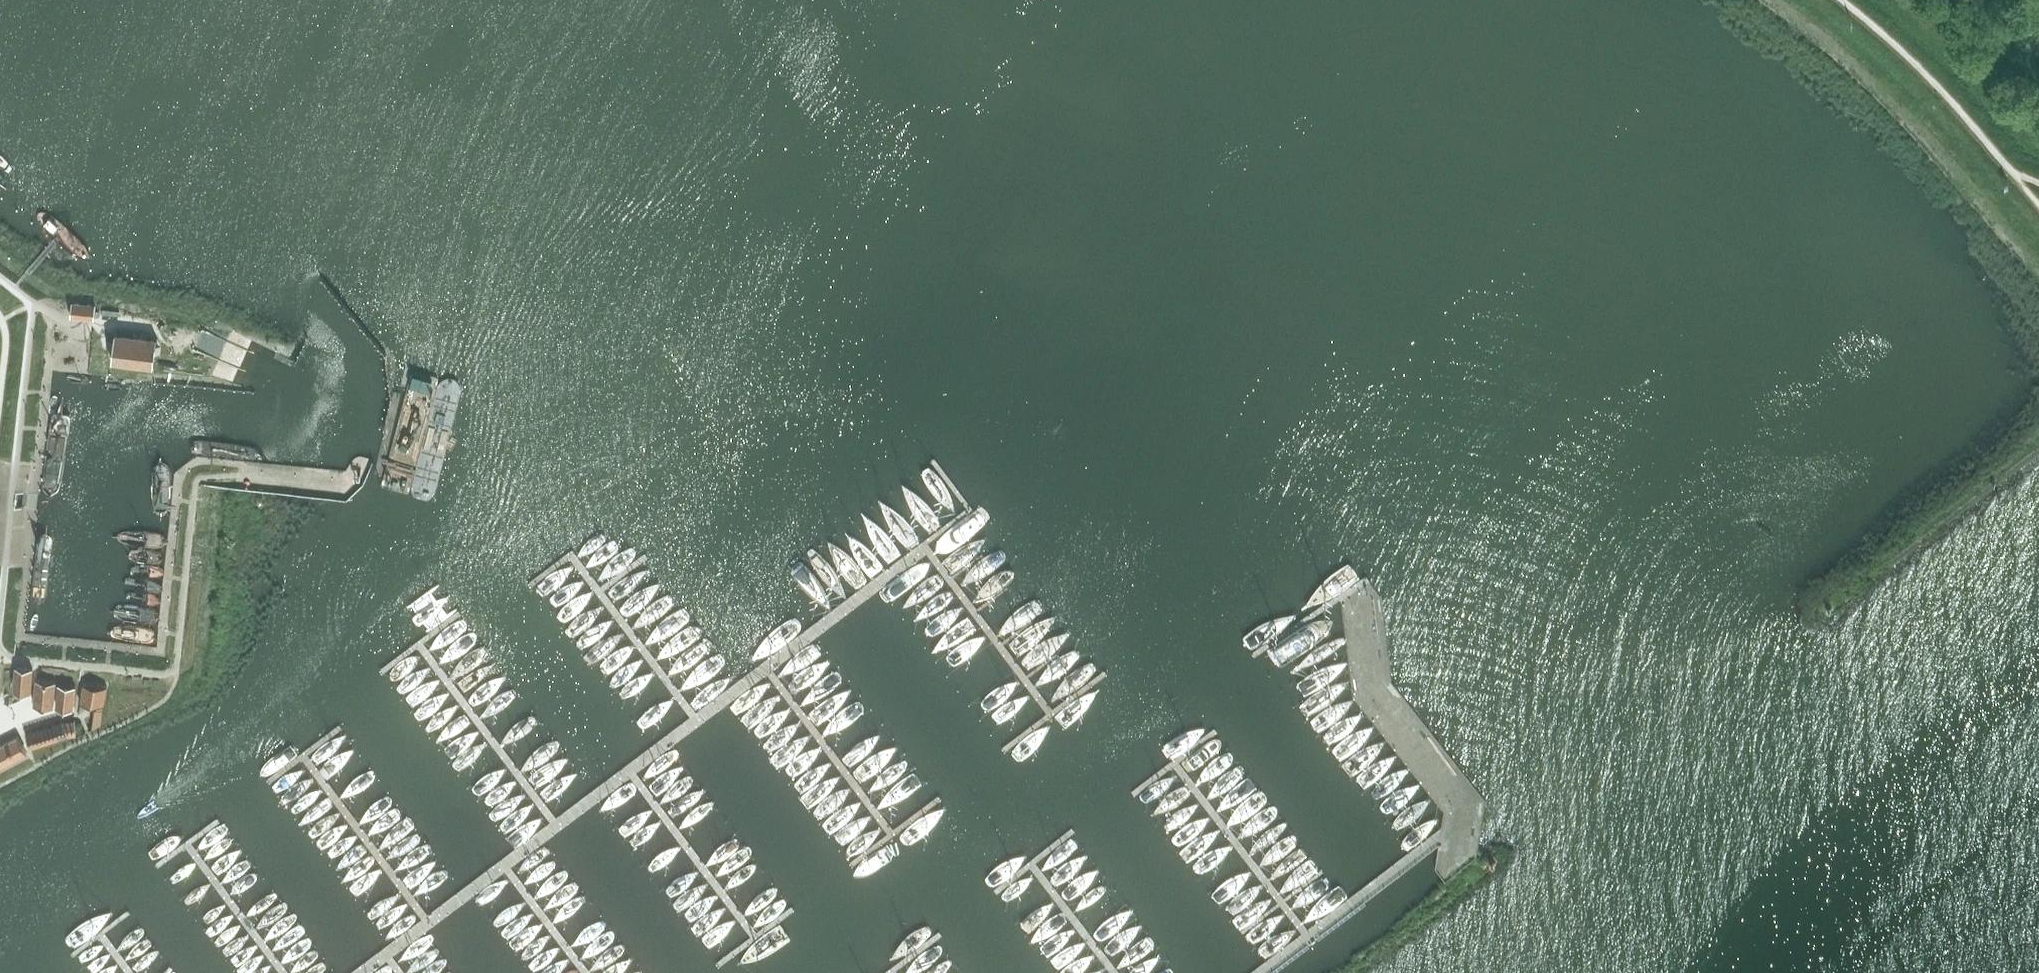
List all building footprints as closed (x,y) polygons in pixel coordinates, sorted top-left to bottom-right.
[(95,319),(96,303),(73,300),(71,316),(95,319)] [(112,361),(154,366),(158,337),(116,332),(114,346),(112,361)] [(16,665),(14,688),(32,691),(33,667),(16,665)] [(54,706),(57,680),(36,678),(34,703),(45,705),(54,706)] [(56,706),(74,708),(76,685),(59,683),(56,706)] [(101,724),(104,705),(108,686),(83,683),(80,702),(98,704),(97,709),(95,708),(92,729),(101,724)] [(77,736),(75,719),(66,721),(68,736),(62,721),(26,733),(31,749),(68,737),(77,736)] [(19,735),(0,745),(0,767),(28,752),(19,735)]
